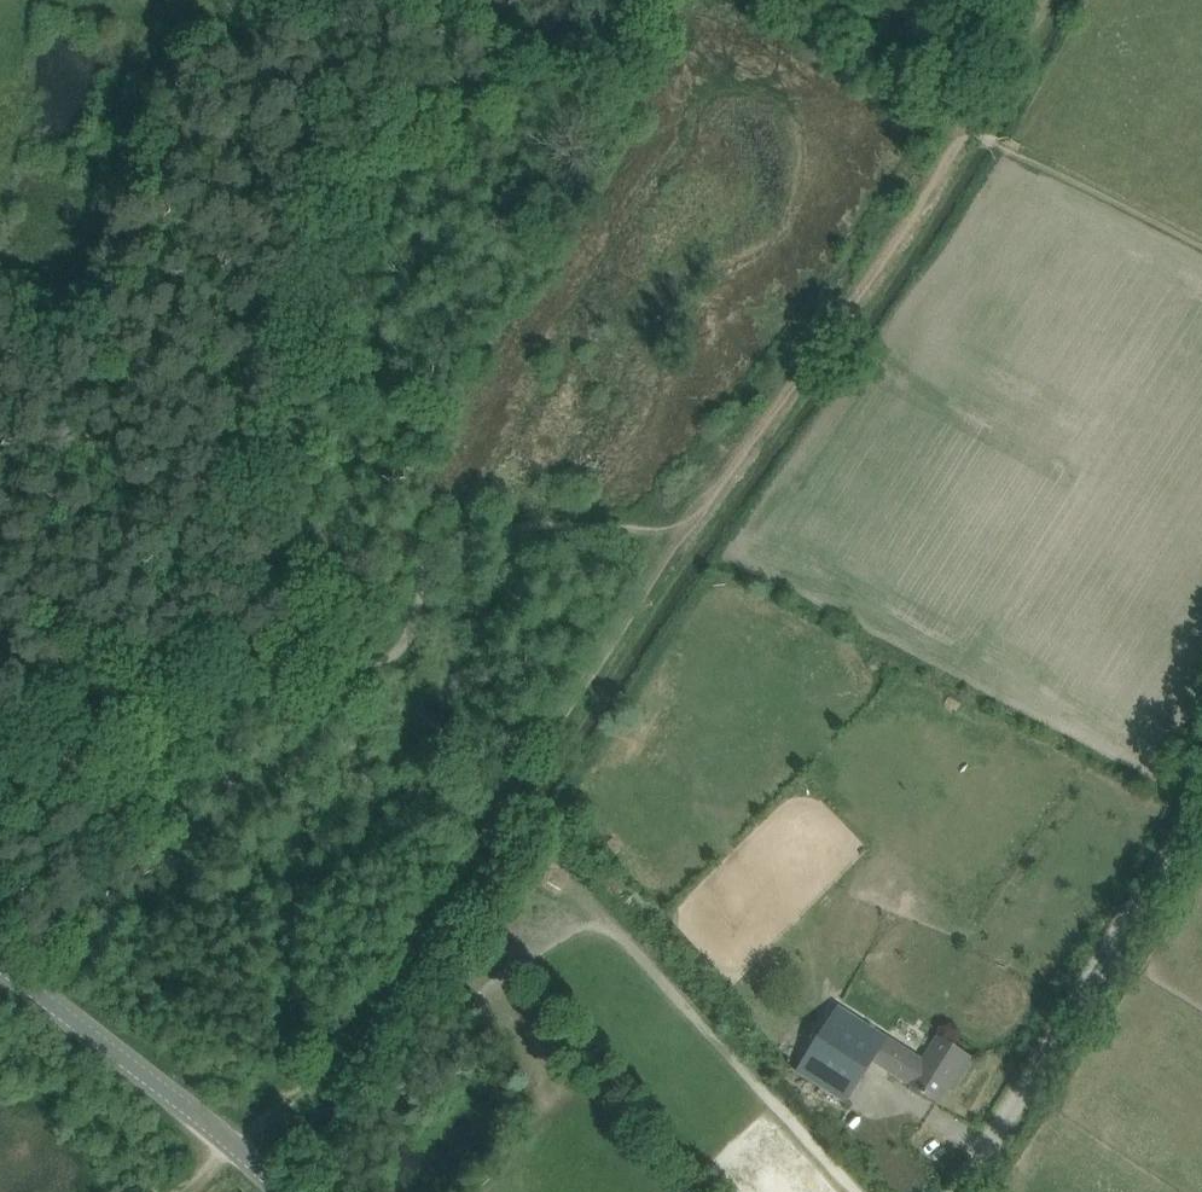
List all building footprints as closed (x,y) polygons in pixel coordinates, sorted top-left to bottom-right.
[(972,1058),(952,1045),(939,1037),(923,1063),(886,1040),(887,1038),(838,1007),(797,1072),(846,1103),(873,1060),(909,1084),(909,1085),(938,1102),(953,1079),(958,1082),(972,1058)]
